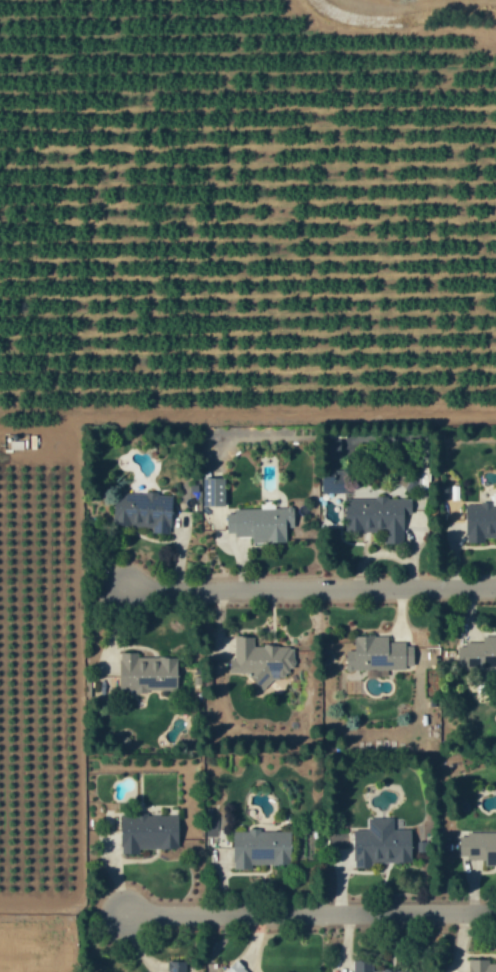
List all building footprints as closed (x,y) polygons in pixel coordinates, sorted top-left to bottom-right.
[(203,506),(225,506),(225,478),(204,478),(203,506)] [(493,493),(493,504),(467,504),(467,543),(485,543),(485,538),(495,538),(495,493),(493,493)] [(172,533),(173,494),(115,494),(114,526),(152,526),(152,533),(172,533)] [(346,498),(346,532),(358,532),(358,543),(371,543),(371,532),(387,532),(387,544),(404,544),(404,514),(412,514),(412,499),(346,498)] [(295,508),(275,508),(275,502),(261,502),(261,509),(228,509),(228,536),(253,536),(253,543),(286,543),(286,528),(295,528),(295,508)] [(483,635),(483,643),(458,642),(457,667),(490,668),(490,681),(495,681),(495,635),(483,635)] [(294,647),(254,646),(254,636),(235,636),(235,659),(230,659),(230,674),(253,674),(253,688),(270,688),(270,680),(287,680),(287,669),(294,669),(294,647)] [(354,636),(355,650),(346,651),(347,670),(414,669),(414,643),(389,644),(389,636),(354,636)] [(178,657),(138,658),(138,653),(120,653),(120,692),(148,692),(148,690),(178,690),(178,657)] [(179,849),(179,815),(121,815),(122,855),(140,854),(140,849),(179,849)] [(412,829),(394,830),(394,818),(368,818),(369,829),(355,830),(355,865),(412,865),(412,829)] [(291,831),(234,832),(234,870),(254,870),(254,865),(292,865),(291,831)] [(463,831),(462,859),(487,860),(486,867),(495,867),(495,832),(463,831)] [(489,963),(489,960),(469,960),(469,971),(495,971),(495,963),(489,963)] [(413,971),(373,971),(373,961),(354,961),(354,971),(413,971)] [(168,962),(168,971),(186,971),(187,962),(168,962)] [(246,963),(232,963),(233,971),(246,971),(246,963)]
